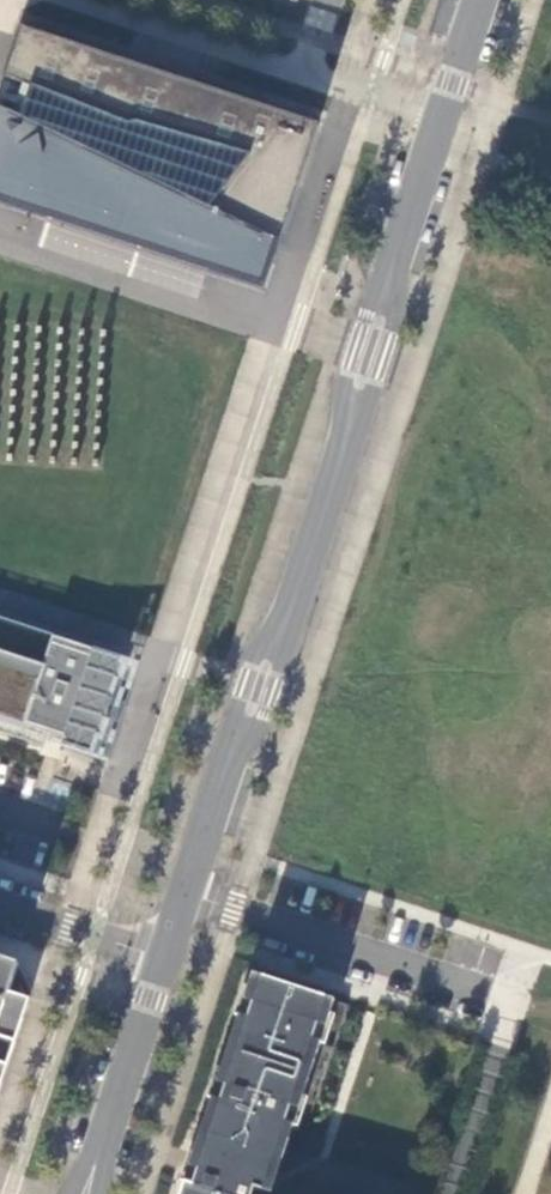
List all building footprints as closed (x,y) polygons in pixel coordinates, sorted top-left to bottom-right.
[(20,27),(0,90),(0,205),(266,294),(272,276),(319,129),(186,84),(20,27)] [(66,739),(64,744),(108,759),(124,708),(111,703),(102,700),(116,657),(0,618),(0,718),(66,739)] [(116,657),(102,700),(111,703),(125,660),(116,657)] [(15,1043),(29,999),(9,992),(18,965),(0,959),(0,1037),(15,1043)] [(254,974),(246,1002),(254,1004),(252,1012),(249,1019),(241,1016),(219,1084),(226,1086),(224,1094),(222,1102),(213,1099),(182,1193),(254,1193),(256,1188),(264,1191),(292,1108),(300,1111),(323,1044),(314,1040),(319,1026),(327,1028),(337,1002),(254,974)]
